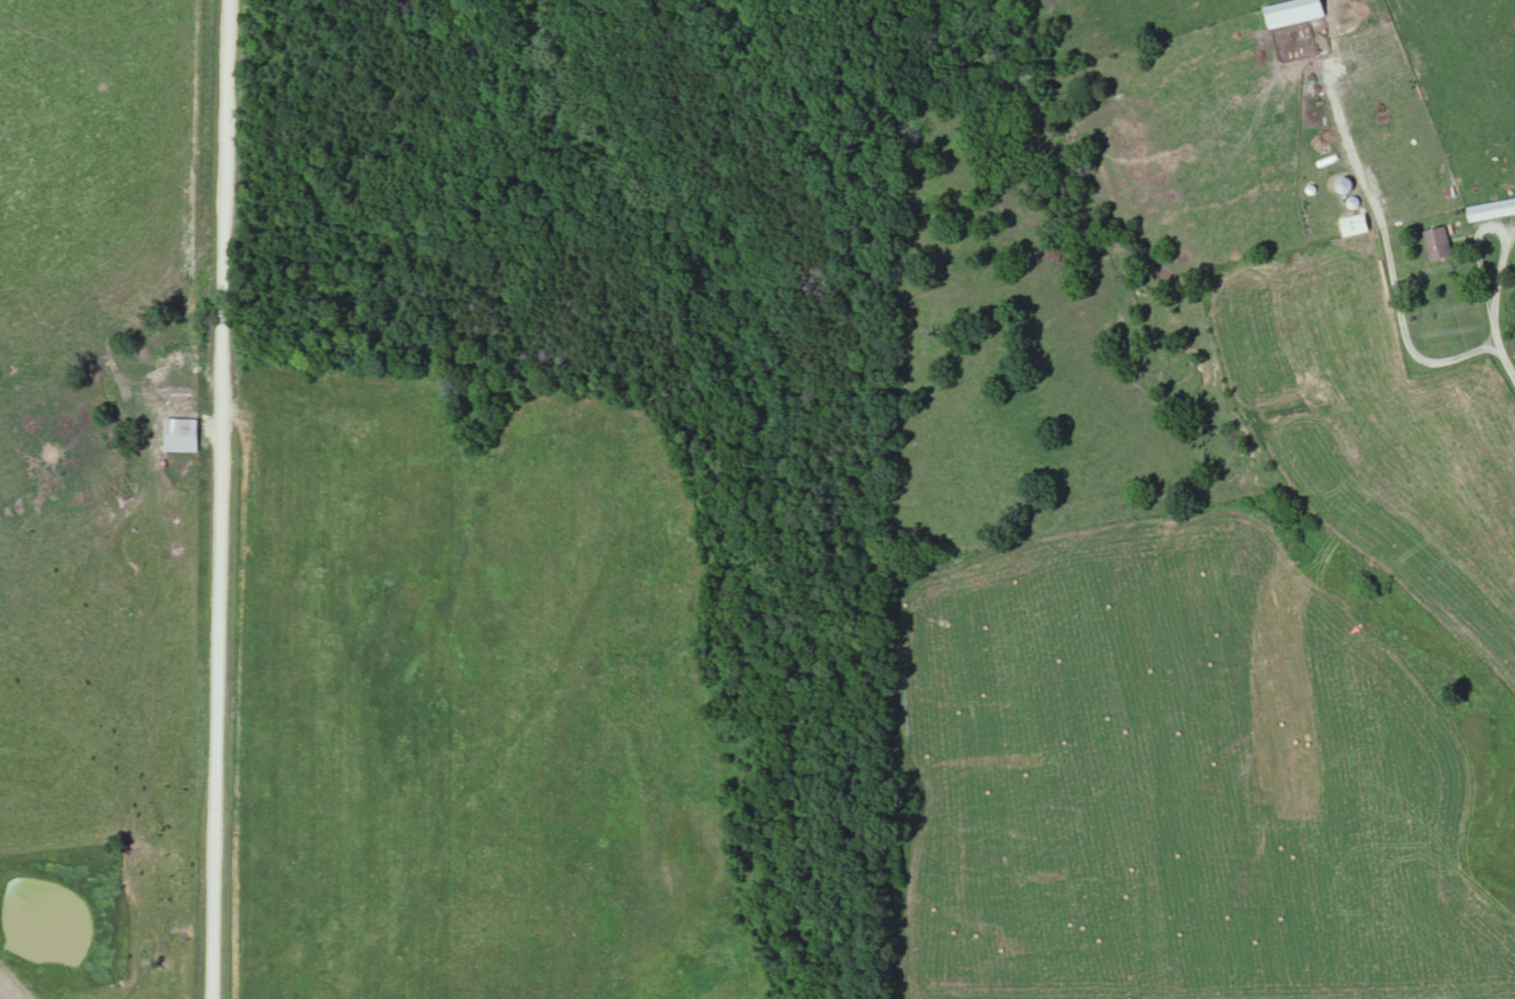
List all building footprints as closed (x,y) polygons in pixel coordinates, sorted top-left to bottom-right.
[(1266,4),(1270,27),(1327,17),(1324,0),(1290,0),(1266,4)] [(1352,192),(1354,178),(1341,176),(1339,190),(1352,192)] [(1468,206),(1471,222),(1514,214),(1514,198),(1468,206)] [(1367,212),(1342,218),(1346,236),(1371,230),(1367,212)] [(1425,232),(1435,261),(1457,254),(1447,225),(1425,232)] [(167,450),(199,450),(199,418),(167,418),(167,450)]
